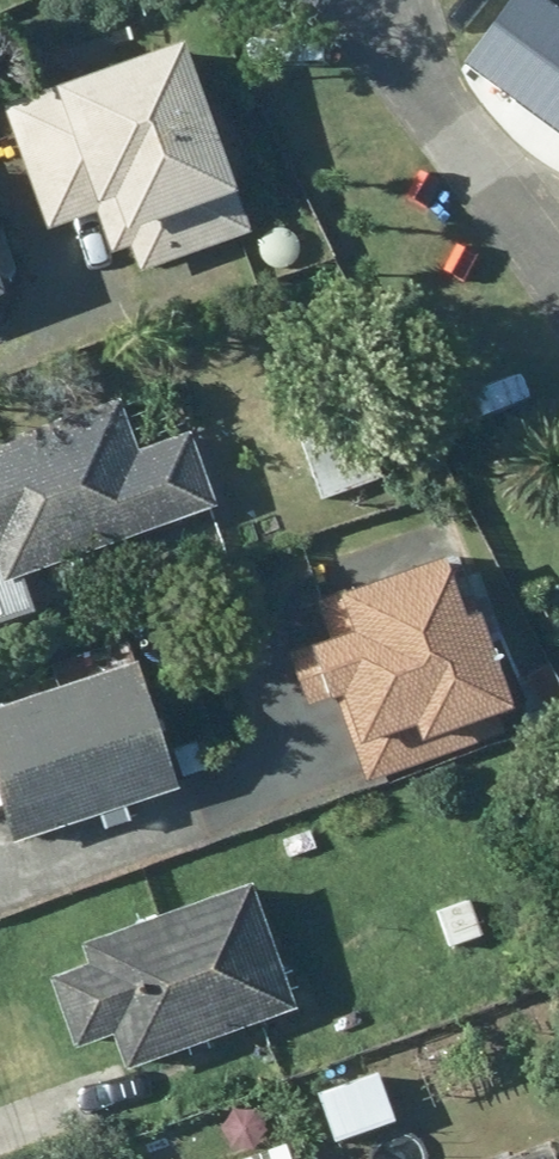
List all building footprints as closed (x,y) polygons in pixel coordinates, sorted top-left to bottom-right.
[(462,62),(558,134),(558,6),(551,0),(508,0),(462,62)] [(250,240),(179,52),(2,118),(47,238),(118,211),(145,280),(250,240)] [(260,265),(266,269),(273,272),(281,272),(288,269),(294,264),(298,258),(300,251),(300,243),(297,236),(292,231),(285,227),(277,225),(270,226),(263,230),(257,236),(254,243),(254,251),(256,259),(260,265)] [(0,283),(0,309),(9,306),(0,283)] [(0,447),(0,622),(37,609),(17,580),(222,512),(199,441),(132,463),(114,409),(0,447)] [(346,409),(287,433),(316,505),(375,481),(346,409)] [(327,643),(281,659),(298,708),(335,695),(365,781),(516,729),(456,555),(314,604),(327,643)] [(0,711),(0,818),(10,843),(179,787),(137,665),(0,711)] [(80,965),(44,978),(72,1057),(100,1047),(110,1074),(287,1012),(244,890),(79,949),(80,965)] [(393,1130),(365,1075),(307,1104),(335,1158),(393,1130)] [(282,1147),(249,1158),(287,1158),(282,1147)]
